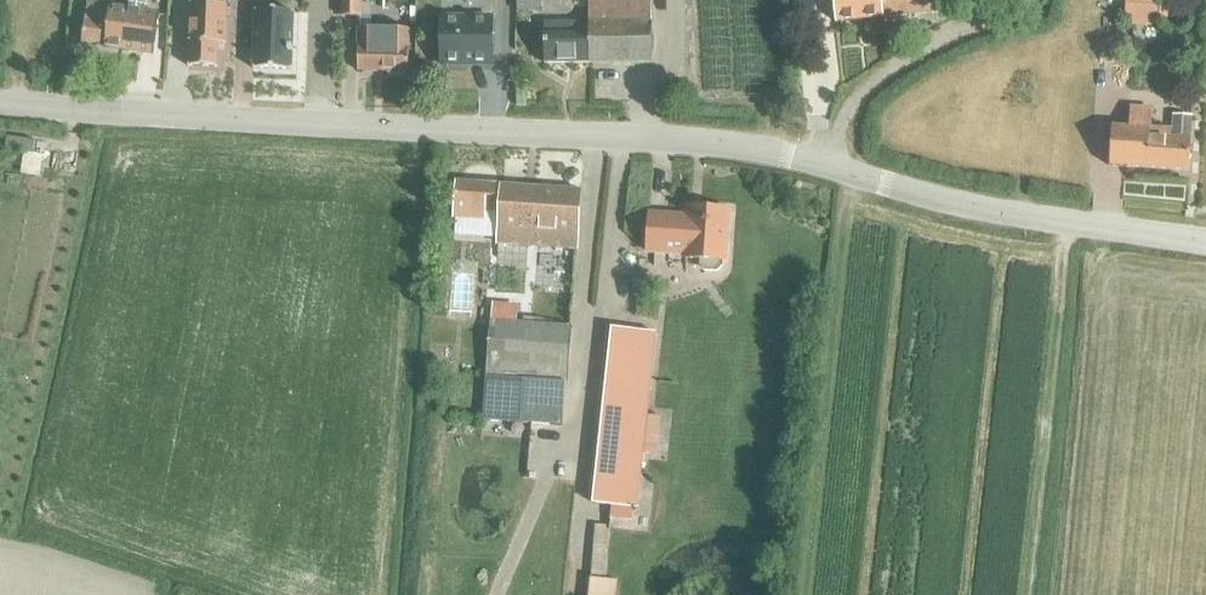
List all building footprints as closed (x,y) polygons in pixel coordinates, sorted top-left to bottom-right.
[(81,45),(121,50),(126,11),(110,9),(111,3),(94,0),(93,7),(86,6),(81,45)] [(188,67),(217,68),(218,44),(225,44),(227,0),(214,0),(214,4),(190,3),(188,67)] [(360,18),(360,0),(340,0),(340,17),(360,18)] [(795,13),(813,11),(812,0),(793,0),(795,13)] [(836,24),(882,19),(880,0),(833,0),(836,24)] [(882,19),(936,14),(935,0),(880,0),(882,19)] [(1124,17),(1131,17),(1130,27),(1157,27),(1167,17),(1167,0),(1124,0),(1124,17)] [(543,33),(543,65),(589,64),(589,63),(650,62),(649,1),(587,2),(588,24),(543,25),(543,33)] [(126,11),(121,50),(152,54),(157,15),(126,11)] [(292,68),(294,14),(255,13),(253,67),(292,68)] [(443,20),(439,20),(439,66),(491,66),(491,20),(487,20),(485,18),(474,18),(472,20),(458,20),(456,18),(445,18),(443,20)] [(357,32),(357,74),(407,74),(407,32),(357,32)] [(1109,166),(1189,173),(1191,140),(1190,140),(1192,119),(1192,115),(1175,115),(1175,118),(1174,132),(1152,130),(1153,112),(1131,110),(1129,129),(1112,128),(1109,166)] [(455,184),(452,219),(485,221),(485,213),(498,213),(496,247),(574,252),(578,193),(502,188),(502,187),(487,186),(455,184)] [(701,261),(700,267),(704,271),(715,272),(720,268),(720,262),(723,262),(727,212),(687,210),(687,218),(648,216),(646,253),(685,256),(684,260),(701,261)] [(490,305),(489,320),(513,322),(514,307),(490,305)] [(485,376),(486,376),(483,420),(563,426),(566,382),(570,326),(513,322),(489,320),(485,376)] [(593,504),(637,509),(656,333),(612,328),(593,504)]
